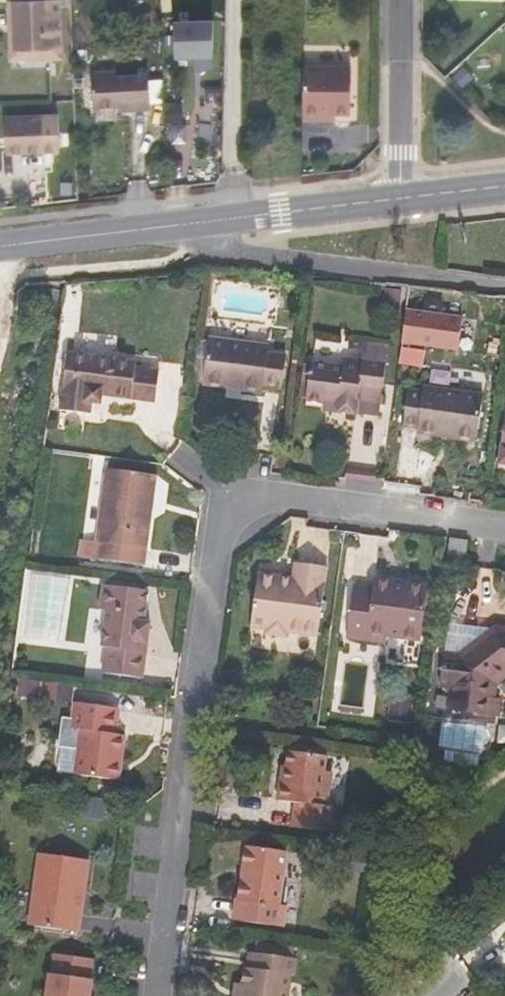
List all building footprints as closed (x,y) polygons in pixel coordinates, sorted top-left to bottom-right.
[(42,57),(61,56),(59,0),(8,0),(11,58),(42,57)] [(176,58),(208,57),(207,21),(174,22),(176,58)] [(350,67),(302,66),(301,121),(325,121),(325,114),(333,114),(348,114),(350,67)] [(121,111),(118,76),(117,77),(116,72),(91,73),(93,108),(117,106),(118,111),(121,111)] [(142,110),(140,75),(118,76),(121,111),(142,110)] [(150,109),(148,75),(140,75),(142,110),(150,109)] [(58,114),(5,116),(6,139),(6,152),(43,151),(43,144),(43,133),(59,132),(58,114)] [(463,315),(407,306),(403,340),(458,348),(463,315)] [(208,337),(202,384),(263,393),(264,385),(282,388),(286,354),(268,352),(269,344),(208,337)] [(350,339),(348,358),(344,358),(343,365),(310,361),(304,400),(323,403),(337,404),(336,412),(356,414),(358,397),(381,400),(387,357),(388,343),(350,339)] [(68,351),(60,410),(90,414),(92,403),(101,404),(102,395),(155,402),(159,370),(136,367),(136,360),(68,351)] [(422,391),(407,389),(402,426),(417,428),(416,432),(477,441),(483,394),(423,385),(422,391)] [(337,404),(323,403),(321,410),(336,412),(337,404)] [(504,410),(497,464),(504,465),(504,410)] [(156,474),(106,467),(96,542),(80,539),(78,556),(94,558),(144,566),(156,474)] [(449,537),(447,555),(466,557),(468,540),(449,537)] [(292,576),(258,571),(249,627),(265,629),(264,635),(286,637),(287,632),(318,636),(328,567),(294,561),(292,576)] [(141,581),(106,576),(105,583),(140,589),(141,581)] [(372,587),(353,584),(347,637),(386,643),(387,636),(420,640),(428,584),(374,577),(372,587)] [(105,583),(102,583),(98,608),(106,609),(101,646),(105,647),(101,673),(143,679),(151,621),(144,620),(148,590),(140,589),(105,583)] [(498,629),(461,657),(443,655),(439,684),(454,686),(451,706),(471,708),(470,714),(497,717),(499,698),(496,697),(491,697),(492,681),(504,672),(504,630),(498,629)] [(492,681),(491,697),(496,697),(498,684),(504,679),(504,672),(492,681)] [(38,699),(72,703),(75,684),(41,679),(38,699)] [(413,699),(392,696),(388,723),(409,726),(413,699)] [(119,707),(74,701),(72,719),(64,718),(56,772),(74,775),(119,781),(125,735),(115,733),(119,707)] [(471,708),(451,706),(450,711),(470,714),(471,708)] [(282,765),(278,800),(293,802),(300,803),(297,828),(340,833),(343,807),(328,805),(332,772),(324,771),(327,756),(289,749),(286,765),(282,765)] [(290,827),(297,828),(300,803),(293,802),(290,827)] [(247,845),(239,899),(236,899),(233,920),(283,927),(286,905),(279,904),(287,851),(247,845)] [(78,895),(83,859),(39,853),(28,925),(73,931),(78,932),(83,896),(78,895)] [(88,859),(83,859),(78,895),(83,896),(88,859)] [(250,950),(247,967),(245,967),(243,983),(241,995),(288,995),(291,976),(294,976),(296,958),(250,950)] [(54,953),(51,973),(49,973),(46,995),(90,995),(93,979),(90,979),(93,958),(54,953)] [(243,983),(233,981),(232,995),(241,995),(243,983)]
